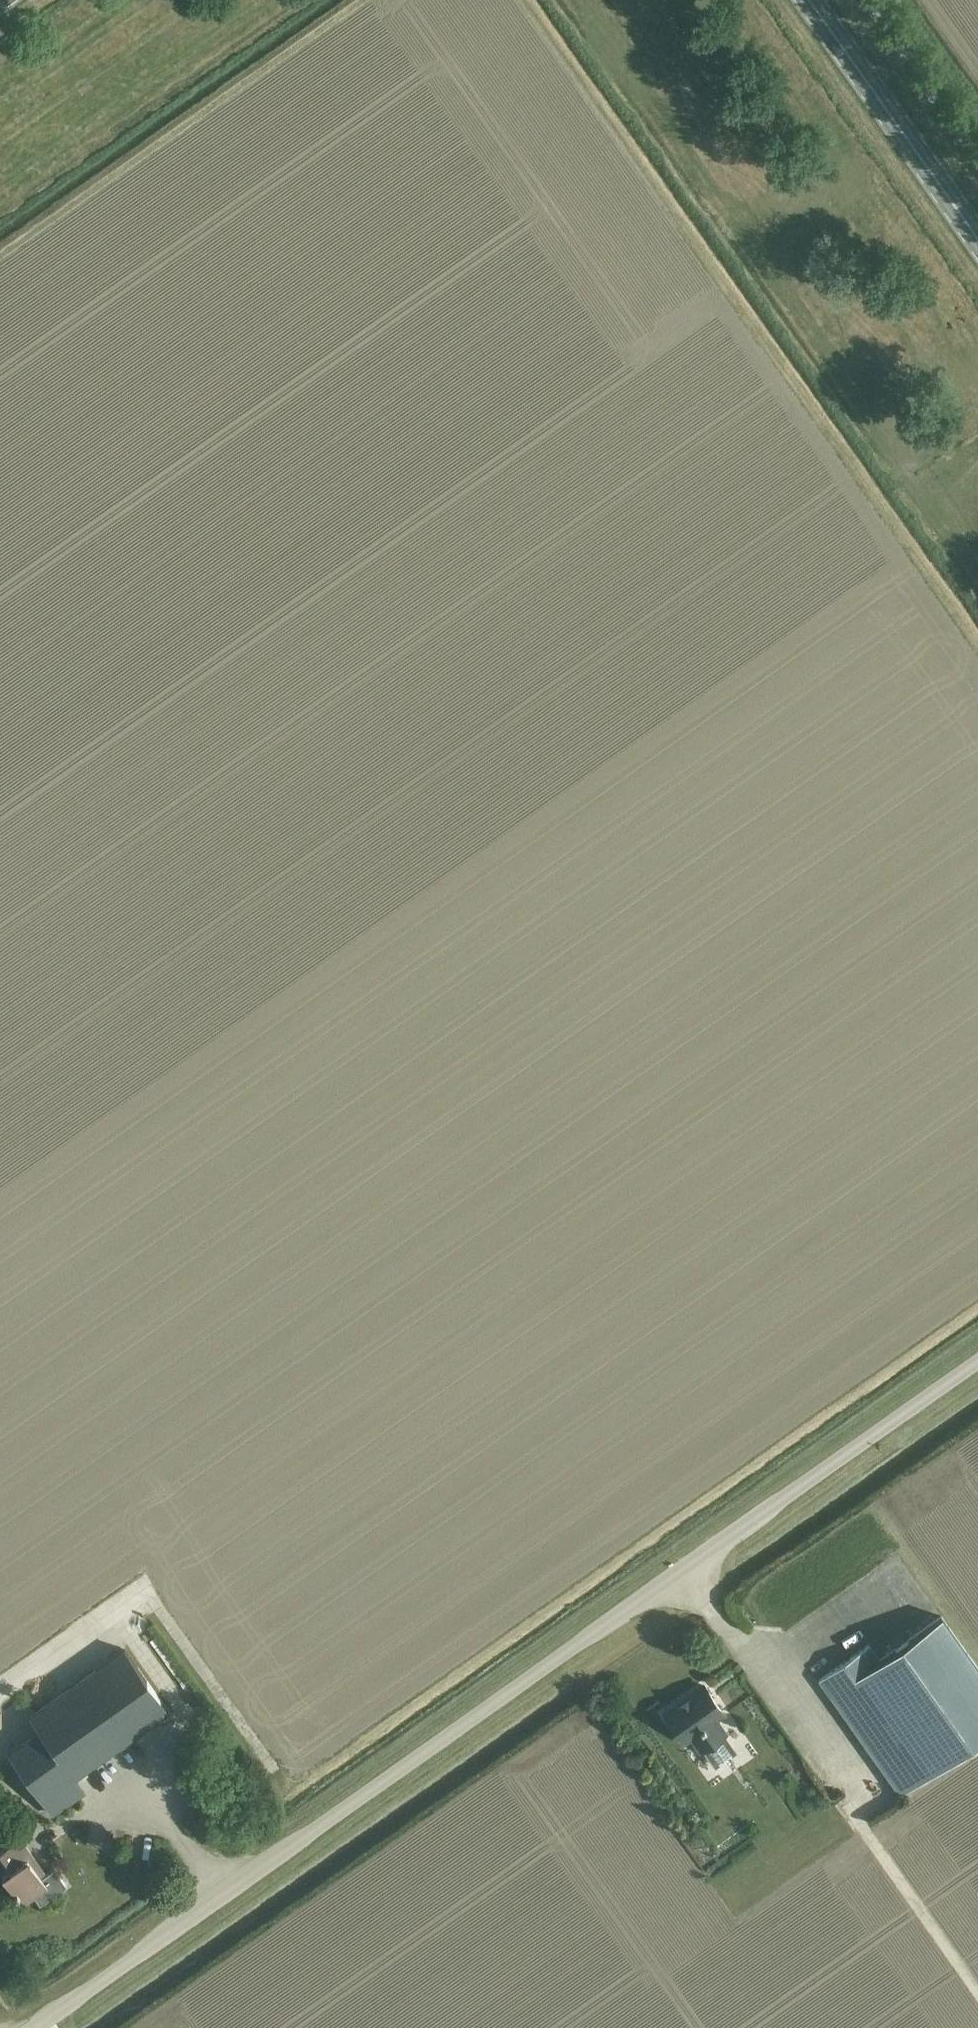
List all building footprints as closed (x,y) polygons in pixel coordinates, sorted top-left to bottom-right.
[(900,1795),(977,1740),(977,1668),(941,1616),(879,1660),(869,1645),(819,1680),(900,1795)] [(41,1732),(9,1754),(52,1814),(78,1796),(71,1787),(78,1782),(74,1777),(168,1710),(125,1650),(30,1717),(41,1732)] [(153,1665),(146,1672),(163,1687),(169,1680),(153,1665)] [(704,1686),(665,1714),(684,1742),(692,1736),(702,1750),(725,1734),(715,1720),(724,1714),(704,1686)] [(650,1781),(643,1785),(655,1804),(662,1800),(650,1781)] [(34,1896),(40,1905),(67,1886),(55,1869),(42,1878),(36,1870),(40,1867),(20,1837),(0,1851),(0,1853),(11,1869),(2,1875),(22,1904),(34,1896)]
